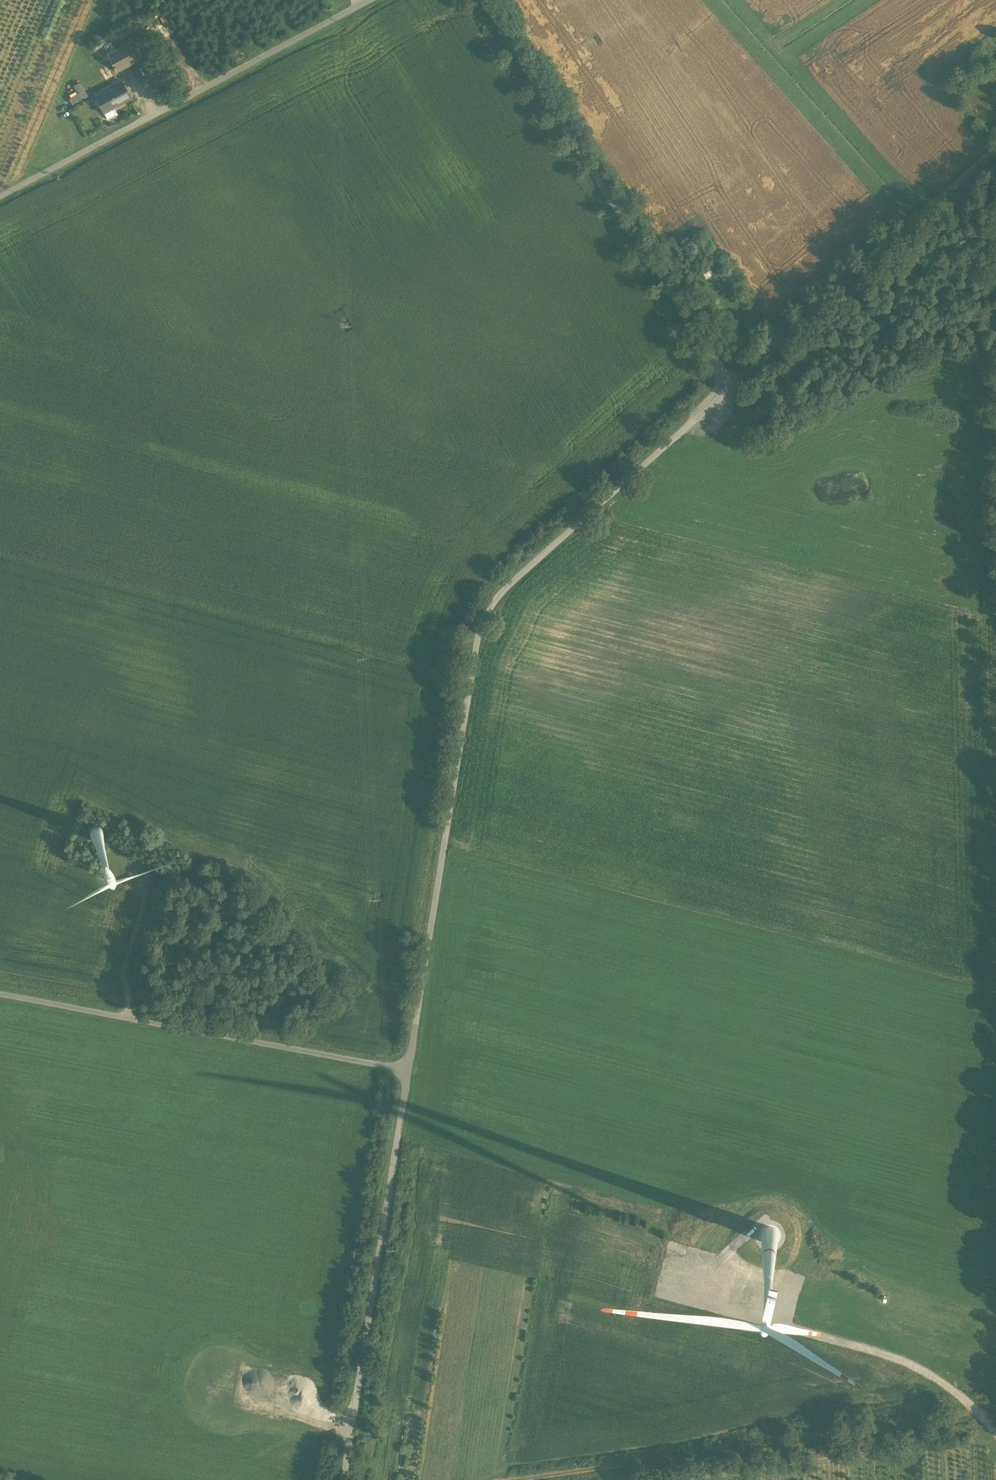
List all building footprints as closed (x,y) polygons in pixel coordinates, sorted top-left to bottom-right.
[(144,56),(135,38),(106,53),(116,71),(144,56)] [(142,65),(151,82),(161,76),(152,60),(142,65)] [(111,84),(93,93),(103,111),(130,97),(120,78),(111,84)] [(711,268),(703,273),(706,278),(714,273),(711,268)]
